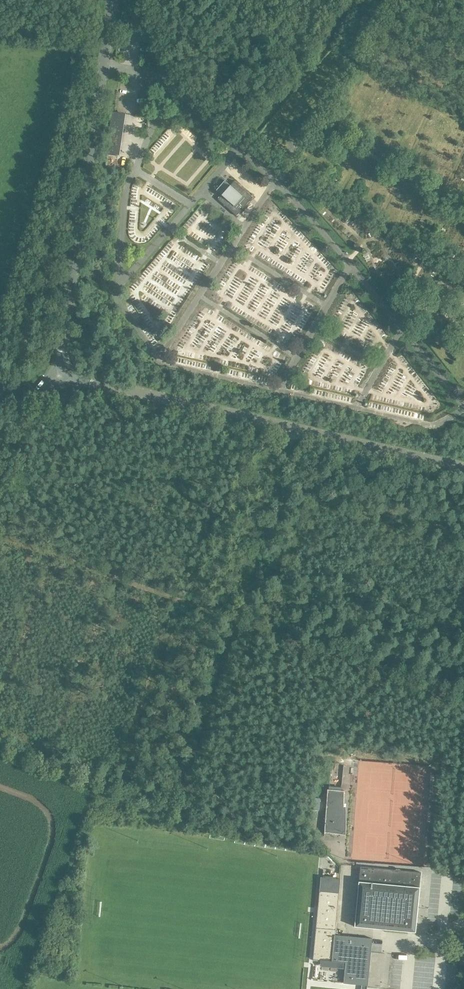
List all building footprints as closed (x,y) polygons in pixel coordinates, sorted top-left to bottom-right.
[(125,114),(113,113),(107,152),(119,154),(125,114)] [(271,115),(263,125),(273,132),(280,122),(271,115)] [(215,133),(210,136),(214,144),(220,142),(215,133)] [(216,190),(222,195),(218,200),(236,216),(253,198),(234,181),(230,185),(225,180),(216,190)] [(329,791),(325,831),(325,832),(346,834),(346,807),(344,807),(344,791),(329,791)] [(416,932),(421,872),(361,866),(355,927),(416,932)] [(372,939),(335,935),(340,879),(321,877),(313,960),(346,963),(344,984),(368,986),(372,939)]
